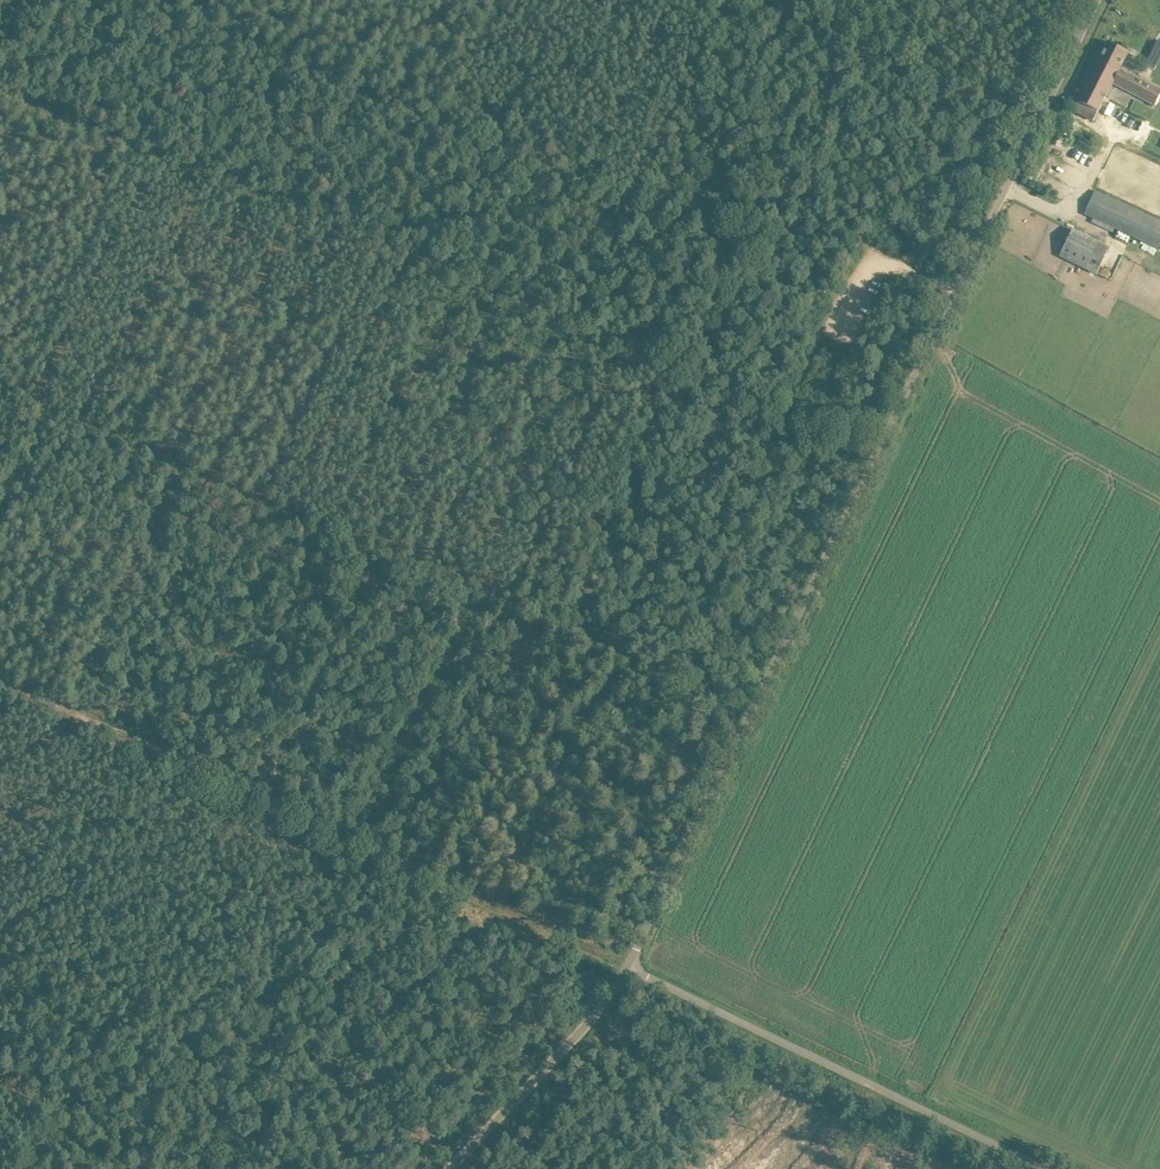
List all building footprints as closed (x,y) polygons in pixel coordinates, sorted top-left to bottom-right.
[(1083,115),(1093,120),(1112,82),(1156,104),(1159,96),(1159,88),(1131,73),(1130,74),(1120,69),(1129,51),(1107,41),(1073,110),(1083,115)] [(1158,42),(1145,68),(1155,73),(1159,63),(1159,43),(1158,42)] [(1105,196),(1095,191),(1084,213),(1158,248),(1159,244),(1159,222),(1105,196)] [(1096,273),(1097,272),(1109,248),(1072,230),(1060,255),(1096,273)]
